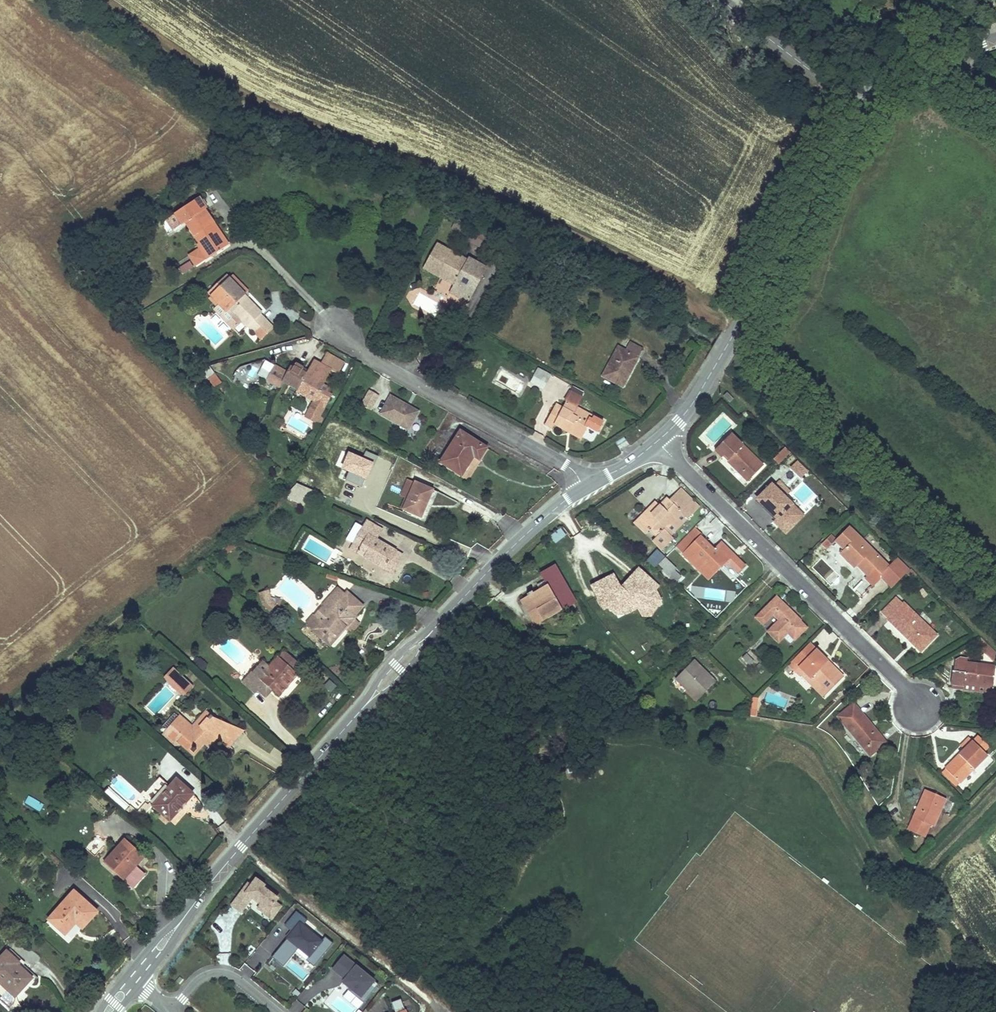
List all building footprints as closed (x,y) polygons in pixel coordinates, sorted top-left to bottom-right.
[(205,195),(175,214),(182,225),(186,223),(201,246),(199,248),(200,249),(191,255),(197,265),(229,245),(205,210),(212,205),(205,195)] [(168,235),(182,225),(175,214),(161,224),(168,235)] [(453,286),(472,295),(487,268),(468,258),(467,261),(436,245),(424,267),(455,284),(453,286)] [(187,262),(179,267),(184,274),(192,268),(187,262)] [(230,278),(227,275),(208,293),(211,296),(230,278)] [(230,278),(245,294),(248,291),(233,275),(230,278)] [(209,298),(217,306),(214,309),(234,330),(242,322),(247,327),(249,326),(255,333),(267,321),(260,315),(262,313),(244,295),(245,294),(230,278),(211,296),(209,298)] [(472,295),(453,286),(450,293),(468,302),(472,295)] [(273,328),(267,321),(255,333),(262,339),(273,328)] [(603,376),(623,387),(643,349),(630,342),(625,351),(624,353),(617,350),(603,376)] [(320,364),(331,370),(331,371),(338,374),(344,363),(326,353),(320,364)] [(275,365),(267,380),(280,387),(283,381),(298,389),(298,388),(315,397),(313,401),(307,413),(314,417),(319,420),(332,395),(328,393),(330,390),(329,387),(324,384),(331,371),(331,370),(320,364),(314,360),(305,376),(301,373),(303,369),(295,365),(292,369),(290,368),(287,372),(275,365)] [(538,369),(534,376),(547,383),(551,375),(538,369)] [(213,386),(221,383),(217,373),(209,376),(213,386)] [(298,388),(298,389),(296,392),(313,401),(315,397),(298,388)] [(362,404),(371,409),(378,396),(369,391),(362,404)] [(556,404),(545,424),(553,428),(554,425),(582,439),(588,427),(598,432),(603,422),(576,408),(581,398),(570,392),(563,408),(556,404)] [(723,396),(730,403),(733,399),(727,393),(723,396)] [(214,406),(207,397),(200,401),(207,411),(214,406)] [(418,412),(391,397),(381,414),(408,430),(418,412)] [(314,417),(307,413),(305,417),(317,423),(319,420),(314,417)] [(441,462),(462,475),(474,456),(479,460),(487,448),(460,431),(441,462)] [(763,465),(731,434),(714,451),(721,458),(722,457),(724,455),(728,460),(726,461),(747,482),(763,465)] [(624,437),(616,442),(618,446),(626,440),(624,437)] [(780,463),(790,453),(785,447),(774,458),(780,463)] [(465,475),(468,477),(478,461),(475,459),(465,475)] [(796,462),(790,468),(801,478),(807,472),(796,462)] [(808,471),(807,472),(801,478),(808,485),(816,477),(809,470),(808,471)] [(350,495),(366,502),(374,484),(358,477),(350,495)] [(415,482),(408,480),(401,496),(406,498),(402,509),(403,510),(415,482)] [(789,492),(779,481),(772,488),(783,498),(789,492)] [(403,510),(421,517),(433,490),(415,482),(403,510)] [(304,506),(312,491),(297,484),(285,496),(304,506)] [(774,520),(786,531),(801,516),(783,498),(772,488),(771,487),(759,500),(777,517),(774,520)] [(699,507),(681,489),(674,496),(692,514),(699,507)] [(670,536),(692,514),(674,496),(669,501),(667,499),(660,506),(642,524),(656,537),(652,541),(661,550),(672,538),(670,536)] [(756,502),(774,520),(777,517),(759,500),(756,502)] [(642,524),(660,506),(656,502),(634,524),(652,541),(656,537),(642,524)] [(351,549),(392,573),(402,555),(376,539),(381,530),(367,522),(363,527),(354,543),(351,549)] [(354,543),(363,527),(356,523),(346,539),(354,543)] [(556,544),(567,535),(561,527),(550,536),(556,544)] [(683,553),(684,552),(699,537),(700,536),(702,534),(695,527),(676,547),(683,553)] [(840,553),(855,568),(857,565),(859,564),(863,568),(862,570),(868,576),(865,578),(874,586),(880,580),(880,575),(888,567),(848,527),(835,540),(831,535),(822,543),(828,549),(836,540),(844,549),(840,553)] [(730,564),(739,573),(746,566),(737,558),(734,558),(733,556),(734,555),(721,542),(713,549),(700,536),(699,537),(684,552),(683,553),(682,554),(708,580),(724,564),(730,564)] [(232,543),(222,550),(225,554),(235,547),(232,543)] [(665,557),(657,566),(668,577),(674,570),(676,568),(665,557)] [(888,567),(880,575),(891,587),(907,571),(896,560),(888,567)] [(540,573),(545,581),(547,585),(540,589),(533,593),(532,591),(527,594),(528,596),(523,599),(531,613),(541,607),(548,618),(576,602),(555,565),(540,573)] [(653,585),(654,583),(639,569),(622,587),(620,585),(614,574),(589,587),(601,606),(604,604),(608,608),(616,615),(621,608),(634,602),(637,608),(639,612),(661,601),(655,590),(653,585)] [(912,580),(917,575),(910,569),(906,573),(912,580)] [(681,577),(674,570),(668,577),(675,583),(681,577)] [(309,626),(330,645),(345,629),(354,618),(353,617),(363,606),(347,593),(346,594),(338,588),(314,615),(317,618),(309,626)] [(268,590),(259,593),(263,604),(266,607),(270,603),(274,608),(276,605),(271,600),(268,590)] [(787,633),(793,640),(806,628),(799,621),(800,620),(778,597),(756,618),(763,624),(773,613),(780,620),(768,632),(778,642),(787,633)] [(882,613),(920,651),(936,635),(904,603),(903,604),(897,598),(882,613)] [(523,599),(521,600),(535,626),(548,618),(541,607),(531,613),(523,599)] [(641,616),(651,616),(661,601),(639,612),(641,616)] [(621,608),(616,615),(627,613),(637,608),(634,602),(621,608)] [(270,611),(274,608),(270,603),(266,607),(270,611)] [(306,624),(309,626),(317,618),(314,615),(306,624)] [(354,618),(345,629),(350,634),(360,623),(354,618)] [(975,644),(981,649),(986,643),(981,638),(975,644)] [(995,659),(995,652),(986,643),(981,649),(994,661),(995,659)] [(815,649),(810,644),(793,661),(799,666),(815,649)] [(843,677),(815,649),(799,666),(793,661),(789,665),(799,676),(800,675),(804,671),(827,694),(843,677)] [(278,696),(298,674),(295,672),(301,666),(286,653),(281,659),(279,657),(269,668),(260,679),(253,673),(252,672),(243,682),(253,691),(256,688),(258,690),(261,693),(267,686),(268,687),(272,690),(278,696)] [(742,658),(750,665),(754,661),(746,654),(742,658)] [(960,658),(955,661),(954,671),(952,671),(951,684),(952,684),(963,686),(964,684),(977,685),(976,692),(989,694),(990,687),(992,687),(995,666),(967,663),(967,659),(960,658)] [(676,678),(698,700),(715,682),(694,661),(676,678)] [(253,673),(260,679),(269,668),(262,662),(253,673)] [(167,679),(170,681),(175,681),(180,675),(174,669),(166,678),(167,679)] [(804,671),(800,675),(823,697),(827,694),(804,671)] [(170,681),(180,691),(180,686),(185,680),(180,675),(175,681),(170,681)] [(180,691),(184,694),(191,686),(185,680),(180,686),(180,691)] [(963,686),(952,684),(952,688),(976,692),(977,685),(964,684),(963,686)] [(267,686),(261,693),(266,697),(272,690),(268,687),(267,686)] [(854,704),(838,717),(870,755),(885,742),(854,704)] [(207,713),(192,729),(175,713),(161,729),(166,734),(165,735),(176,744),(180,744),(182,743),(190,750),(194,745),(198,749),(205,741),(209,744),(217,735),(221,739),(232,728),(225,725),(223,727),(207,713)] [(232,728),(221,739),(231,747),(244,733),(232,728)] [(977,745),(984,752),(989,746),(978,735),(973,741),(977,745)] [(945,769),(960,783),(987,755),(984,752),(977,745),(973,741),(969,737),(962,745),(966,748),(945,769)] [(172,772),(198,795),(211,781),(172,745),(153,767),(166,779),(172,772)] [(960,783),(945,769),(942,772),(956,786),(960,783)] [(169,820),(171,821),(194,795),(176,780),(170,787),(160,777),(142,797),(148,801),(153,806),(162,814),(159,818),(166,823),(169,820)] [(149,810),(153,806),(148,801),(146,804),(143,802),(136,811),(111,788),(105,795),(126,814),(128,811),(140,821),(149,810)] [(945,799),(926,790),(909,829),(924,836),(929,825),(933,826),(945,799)] [(123,880),(144,856),(126,839),(104,863),(123,880)] [(248,884),(232,905),(240,911),(250,897),(261,905),(268,910),(267,912),(274,917),(283,905),(277,900),(278,898),(264,888),(265,886),(256,879),(251,886),(248,884)] [(97,912),(74,892),(49,920),(65,934),(76,922),(82,928),(97,912)] [(268,910),(261,905),(258,909),(272,919),(274,917),(267,912),(268,910)] [(293,932),(272,957),(282,965),(299,945),(300,947),(310,955),(306,960),(314,967),(333,943),(325,937),(322,941),(303,925),(308,920),(297,912),(285,926),(293,932)] [(299,945),(282,965),(284,967),(300,947),(299,945)] [(10,949),(7,952),(18,963),(16,964),(31,978),(35,975),(20,961),(21,959),(10,949)] [(0,960),(0,982),(15,996),(31,978),(16,964),(18,963),(7,952),(0,960)] [(350,988),(348,990),(364,1003),(373,992),(377,987),(379,985),(343,955),(332,969),(345,980),(343,982),(350,988)] [(364,1003),(348,990),(342,997),(358,1010),(364,1003)] [(304,1007),(297,1003),(292,1011),(301,1011),(304,1007)]
